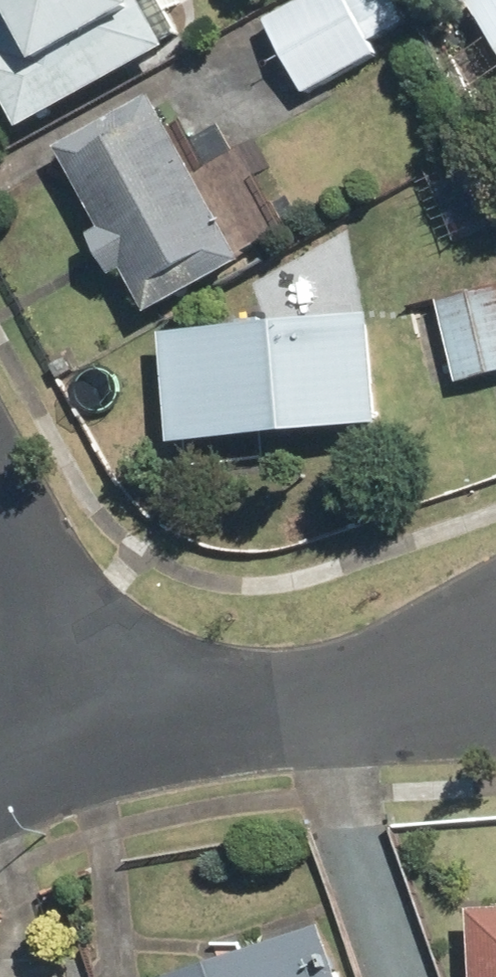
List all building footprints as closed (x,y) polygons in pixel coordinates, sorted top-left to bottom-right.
[(4,54),(0,56),(0,91),(22,133),(175,51),(147,0),(0,0),(0,47),(4,54)] [(396,0),(316,0),(265,29),(306,101),(382,58),(375,45),(408,26),(396,0)] [(466,10),(495,50),(495,0),(479,0),(466,10)] [(153,103),(57,156),(101,236),(88,243),(111,285),(124,278),(149,323),(245,271),(153,103)] [(437,307),(457,389),(495,380),(495,292),(437,307)] [(171,454),(380,436),(370,323),(267,332),(266,322),(238,324),(239,334),(162,341),(171,454)] [(469,914),(471,976),(495,976),(495,913),(469,914)] [(183,976),(335,976),(318,930),(183,976)]
